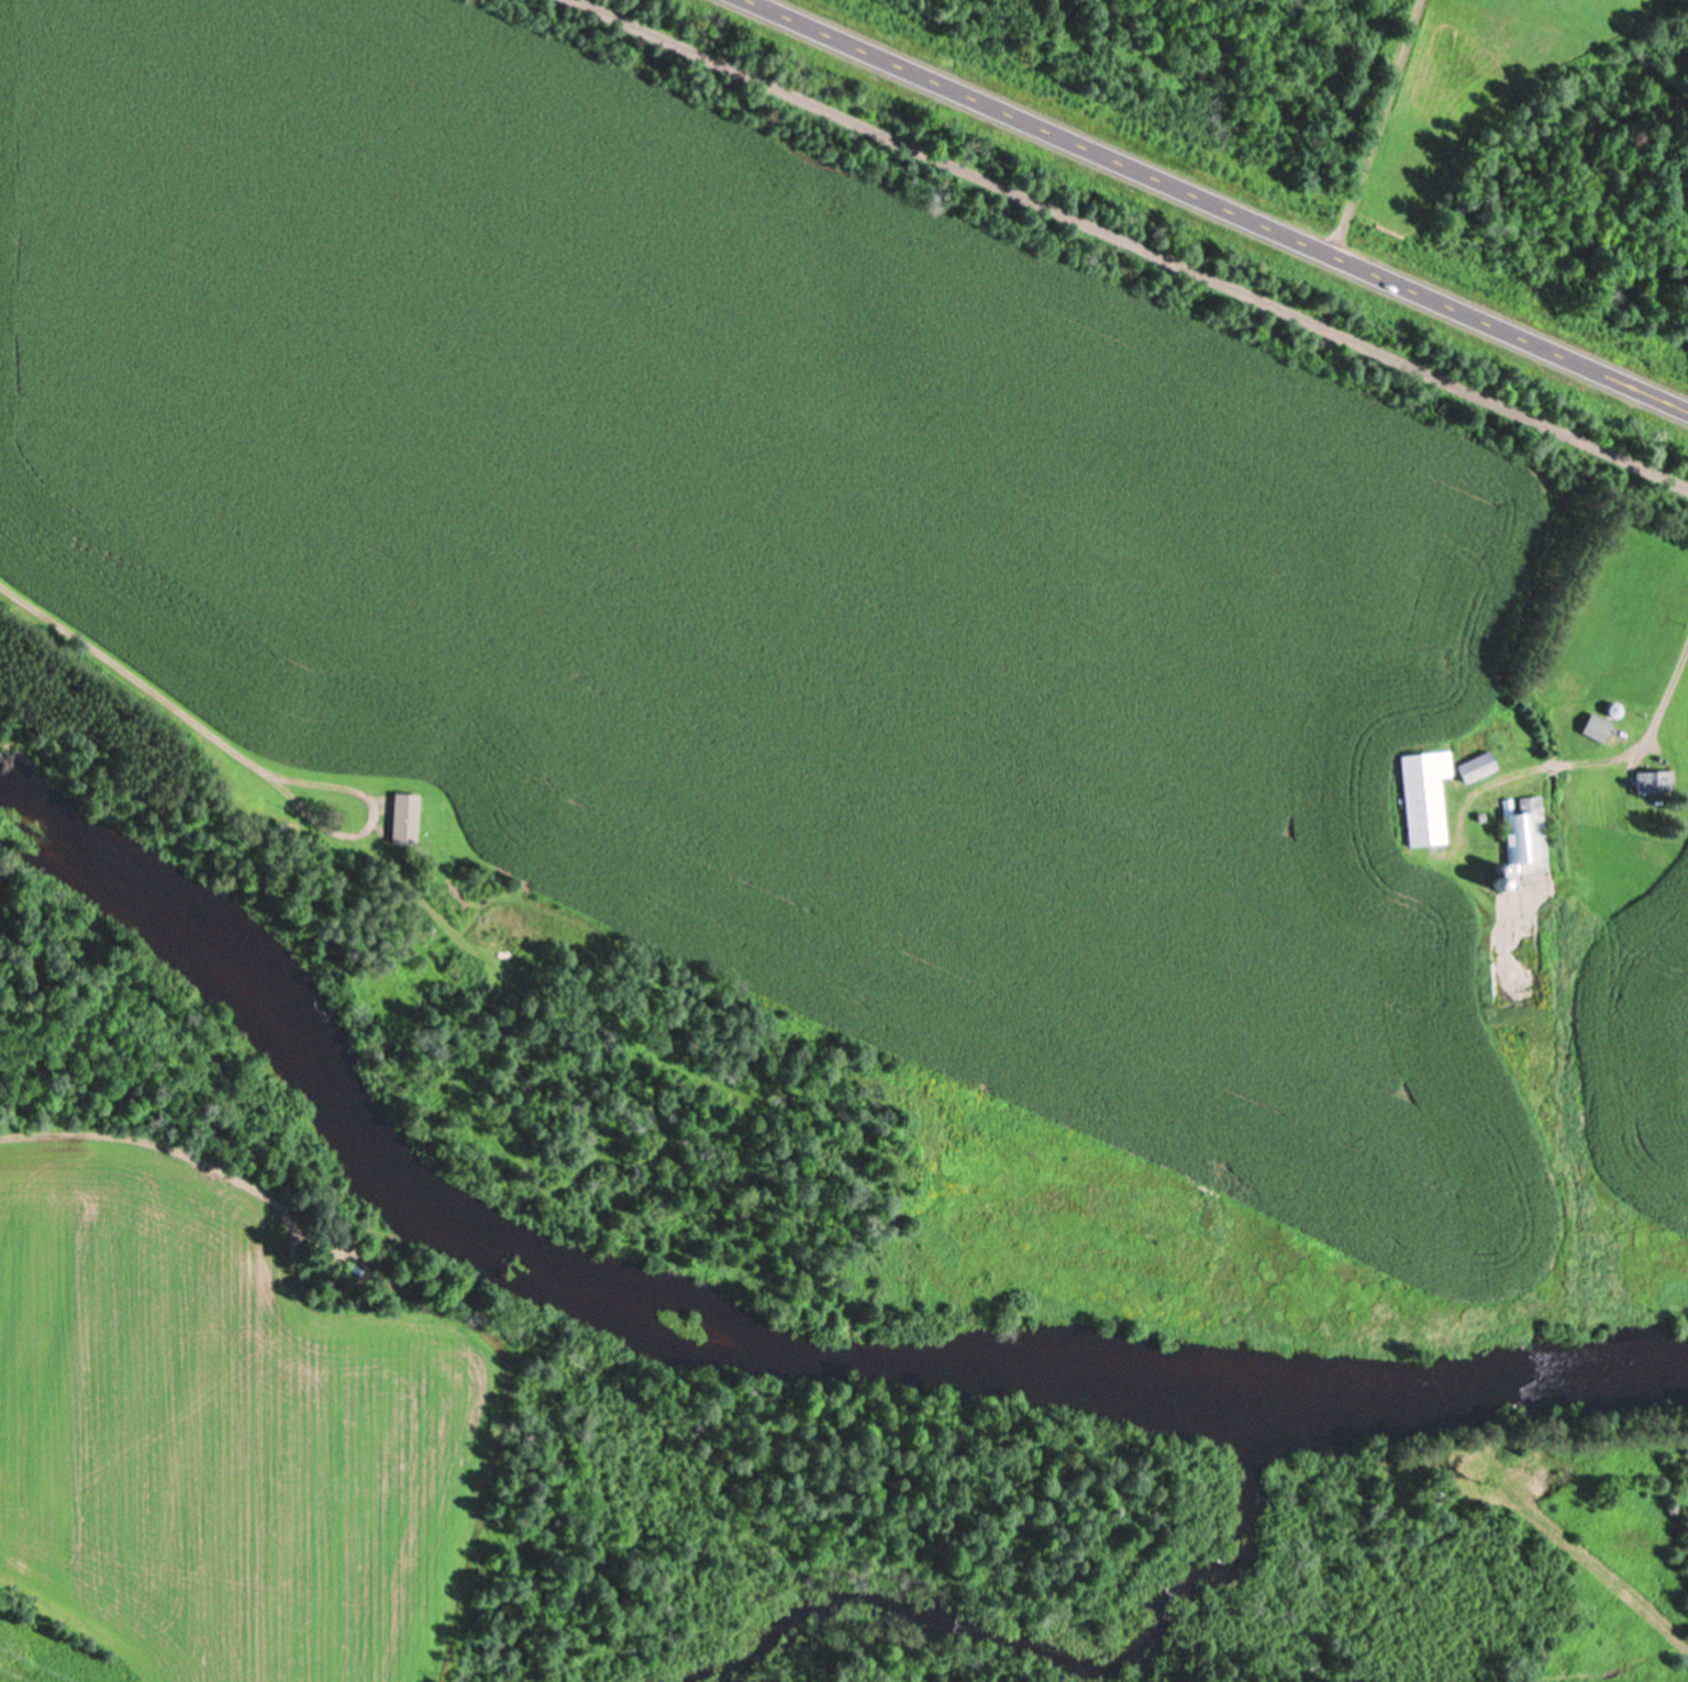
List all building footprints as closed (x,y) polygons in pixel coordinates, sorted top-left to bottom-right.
[(1614,722),(1592,710),(1581,730),(1603,742),(1614,722)] [(1399,754),(1407,846),(1445,843),(1439,776),(1453,775),(1456,783),(1464,782),(1497,769),(1489,750),(1456,762),(1450,764),(1449,750),(1399,754)] [(1673,770),(1638,770),(1638,791),(1673,791),(1673,770)] [(392,843),(418,844),(420,793),(394,792),(392,843)] [(1547,871),(1543,795),(1520,796),(1521,812),(1513,812),(1513,798),(1503,798),(1507,873),(1547,871)]
